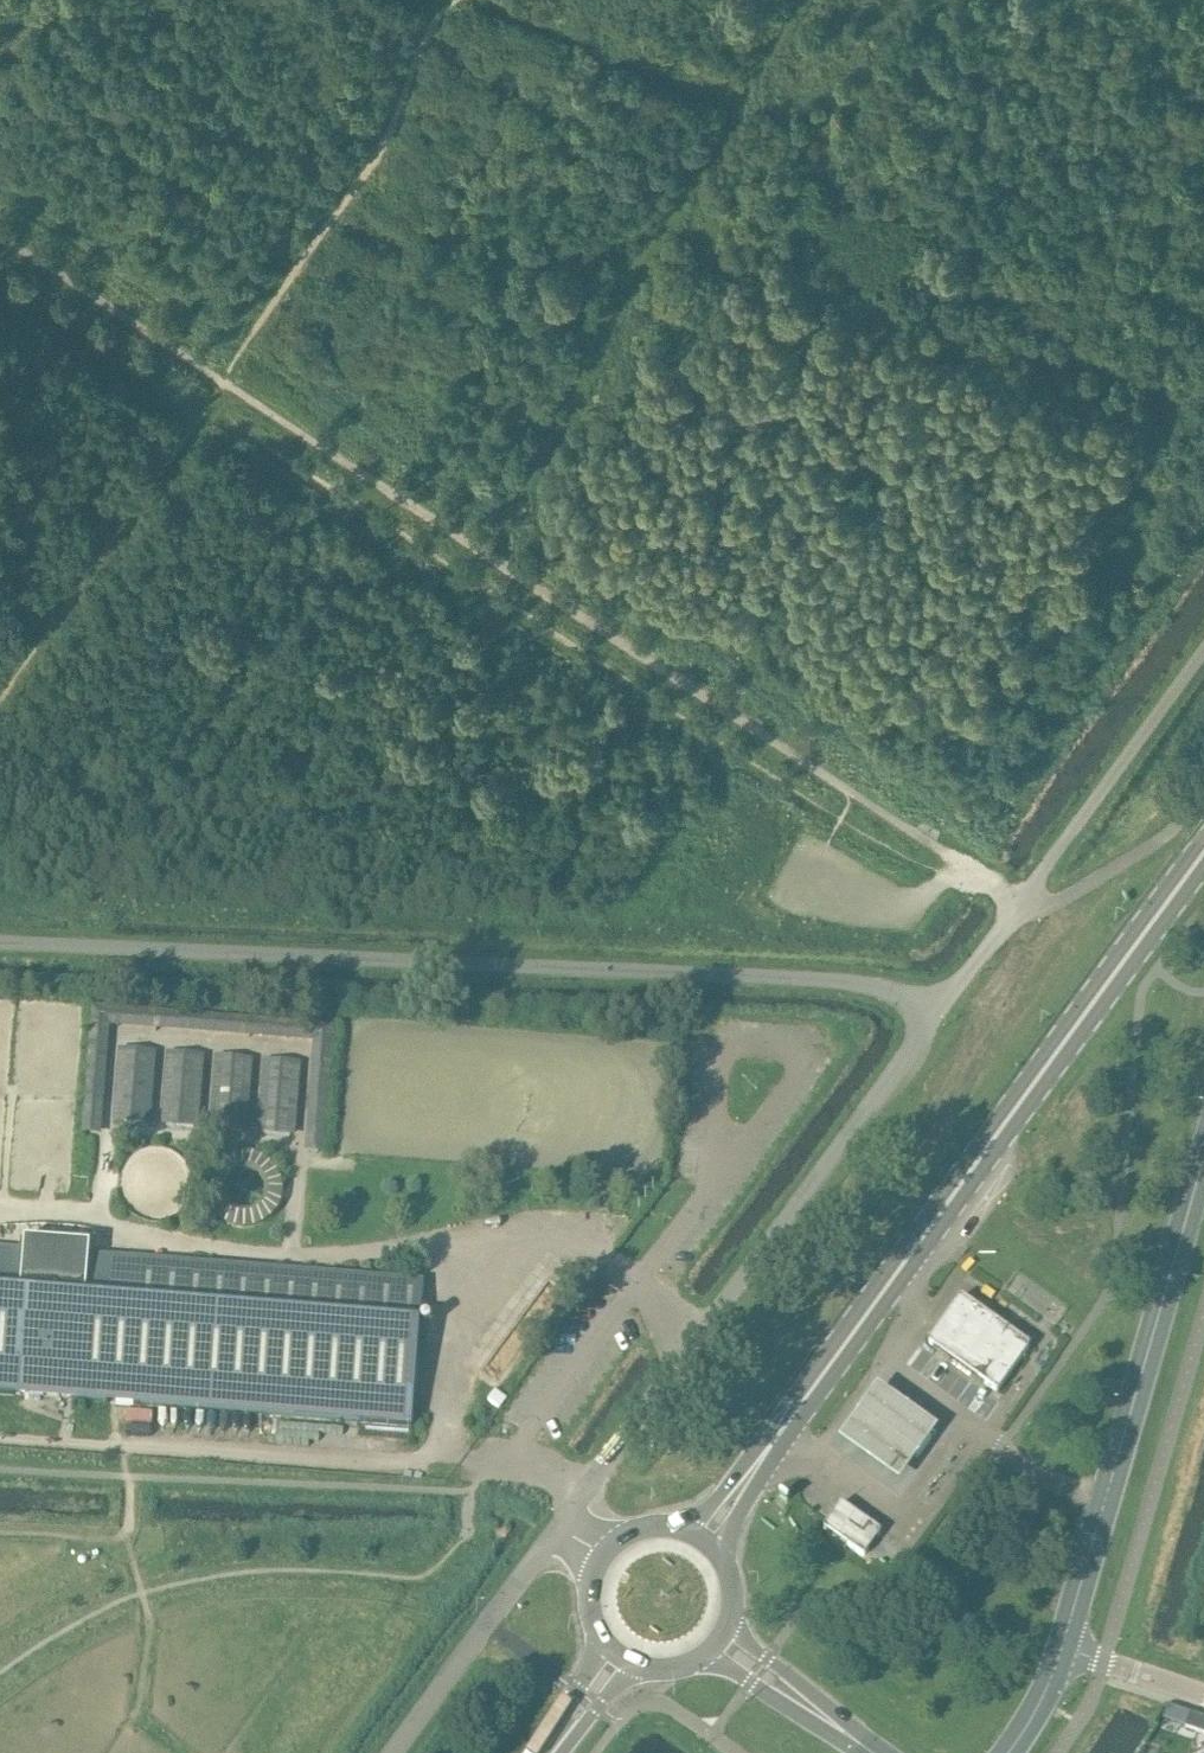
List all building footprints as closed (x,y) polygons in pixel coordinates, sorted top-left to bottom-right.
[(82,1121),(97,1122),(104,1023),(317,1040),(310,1139),(324,1140),(333,1027),(91,1007),(82,1121)] [(122,1053),(116,1124),(144,1126),(150,1055),(122,1053)] [(170,1056),(165,1127),(193,1130),(198,1059),(170,1056)] [(219,1060),(213,1131),(241,1134),(247,1063),(219,1060)] [(267,1064),(261,1135),(289,1137),(295,1066),(267,1064)] [(411,1429),(423,1284),(92,1258),(19,1252),(0,1251),(0,1397),(411,1429)] [(998,1392),(1028,1350),(1030,1347),(1029,1346),(962,1299),(962,1298),(960,1299),(929,1343),(929,1345),(930,1345),(996,1392),(997,1393),(998,1392)] [(899,1483),(938,1430),(887,1394),(877,1387),(839,1440),(849,1447),(899,1483)] [(495,1391),(488,1401),(500,1409),(507,1400),(495,1391)] [(832,1517),(824,1528),(825,1530),(863,1557),(865,1556),(872,1546),(880,1534),(880,1533),(843,1506),(842,1505),(840,1505),(832,1517)] [(1190,1714),(1185,1729),(1203,1735),(1203,1719),(1190,1714)]
